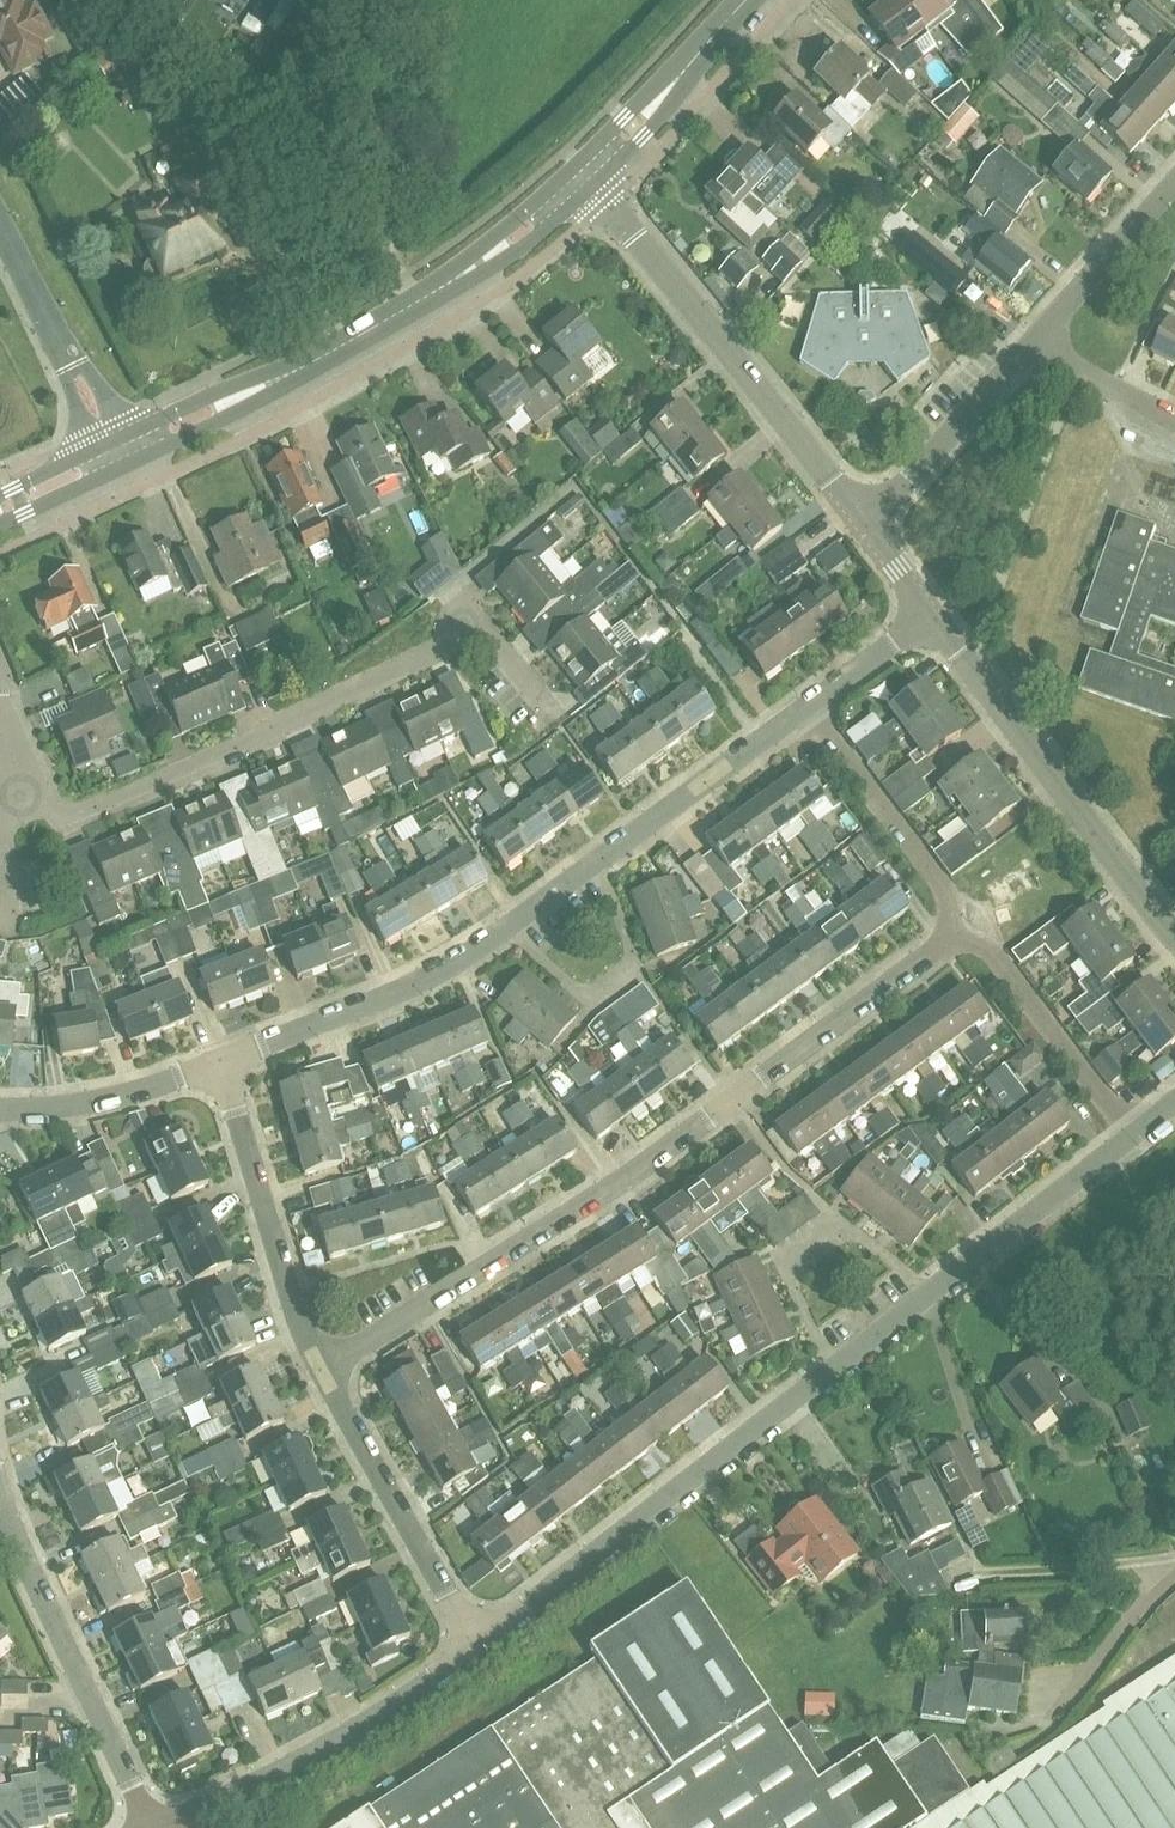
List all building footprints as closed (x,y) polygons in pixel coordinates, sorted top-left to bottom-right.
[(0,2),(0,47),(2,46),(17,75),(52,57),(45,42),(55,37),(37,2),(27,7),(23,0),(4,0),(0,2)] [(901,0),(894,0),(872,16),(898,52),(887,61),(881,56),(900,75),(913,65),(905,55),(929,37),(928,36),(901,0)] [(928,36),(955,16),(943,0),(901,0),(928,36)] [(968,12),(980,28),(992,19),(978,0),(959,0),(968,12)] [(1154,13),(1139,0),(1134,0),(1124,11),(1155,39),(1167,24),(1154,13)] [(980,28),(968,12),(956,22),(977,49),(989,40),(980,28)] [(219,18),(212,28),(233,43),(240,33),(219,18)] [(1112,25),(1109,27),(1105,33),(1122,49),(1129,41),(1112,25)] [(108,75),(134,52),(116,31),(90,54),(108,75)] [(1157,65),(1174,80),(1174,44),(1157,65)] [(1115,84),(1125,73),(1110,61),(1111,60),(1094,45),(1085,55),(1102,70),(1101,71),(1115,84)] [(831,109),(847,125),(866,103),(871,109),(884,95),(867,79),(870,75),(840,48),(815,75),(840,98),(831,109)] [(998,84),(1006,92),(1041,122),(1072,150),(1052,172),(1085,201),(1109,176),(1078,148),(1090,134),(1057,104),(1038,87),(1014,66),(1006,58),(990,76),(998,84)] [(1157,65),(1138,86),(1167,112),(1174,102),(1174,80),(1157,65)] [(1090,97),(1098,89),(1099,88),(1074,66),(1066,76),(1064,78),(1088,99),(1090,97)] [(918,95),(894,72),(883,85),(907,108),(918,95)] [(948,121),(964,104),(972,95),(961,83),(930,106),(948,121)] [(1167,112),(1138,86),(1119,108),(1148,133),(1167,112)] [(1148,133),(1119,108),(1105,95),(1097,103),(1112,116),(1100,130),(1129,155),(1148,133)] [(847,125),(831,109),(829,107),(818,119),(794,98),(772,122),(807,154),(820,139),(832,150),(851,129),(847,125)] [(998,135),(988,126),(965,105),(942,129),(955,141),(968,126),(979,136),(980,135),(990,143),(998,135)] [(1015,220),(1012,218),(1041,181),(1000,148),(971,184),(995,204),(984,219),(1000,233),(1003,235),(1015,220)] [(726,171),(750,194),(764,179),(775,189),(788,174),(773,161),(767,168),(747,149),(740,156),(735,153),(726,163),(729,168),(726,171)] [(190,178),(203,205),(175,218),(165,197),(153,203),(155,207),(140,213),(138,210),(137,210),(147,231),(145,232),(158,259),(154,261),(150,263),(147,267),(146,271),(147,275),(150,279),(154,281),(158,281),(162,279),(221,252),(217,242),(229,236),(213,202),(247,186),(234,157),(190,178)] [(750,194),(726,171),(705,193),(724,212),(717,219),(750,251),(768,232),(754,219),(765,208),(750,194)] [(942,205),(967,226),(965,229),(979,240),(963,261),(987,279),(990,275),(1009,290),(1030,263),(997,237),(1000,233),(976,214),(951,195),(942,205)] [(802,264),(782,246),(778,243),(763,260),(774,270),(772,273),(784,284),(802,264)] [(741,250),(730,261),(748,279),(759,268),(741,250)] [(966,276),(939,254),(923,274),(950,296),(966,276)] [(925,294),(940,308),(947,300),(948,299),(946,296),(933,285),(925,294)] [(872,361),(880,361),(897,384),(931,359),(907,293),(868,294),(868,290),(859,290),(859,294),(820,295),(800,363),(834,386),(851,362),(859,361),(859,366),(872,366),(872,361)] [(579,364),(601,346),(571,312),(543,335),(558,352),(540,366),(568,400),(592,379),(579,364)] [(1172,321),(1155,355),(1174,366),(1174,322),(1172,321)] [(491,439),(507,428),(505,426),(524,410),(535,424),(558,405),(531,372),(516,383),(503,367),(475,390),(500,420),(486,432),(491,439)] [(877,399),(872,393),(860,393),(856,400),(866,407),(877,399)] [(673,456),(704,431),(681,404),(651,429),(673,456)] [(457,471),(489,455),(477,431),(467,437),(456,415),(436,425),(427,408),(401,421),(421,458),(436,451),(441,461),(449,456),(457,471)] [(602,453),(620,438),(605,419),(586,434),(602,453)] [(370,487),(404,471),(401,465),(393,469),(373,427),(338,444),(352,472),(337,479),(357,520),(381,509),(370,487)] [(642,441),(632,429),(603,453),(613,465),(642,441)] [(704,431),(673,456),(694,482),(725,457),(704,431)] [(307,548),(331,537),(309,493),(316,490),(298,454),(267,469),(285,505),(286,504),(307,548)] [(731,526),(761,502),(740,476),(710,500),(731,526)] [(661,524),(691,500),(681,488),(652,512),(661,524)] [(578,495),(558,512),(566,521),(583,506),(588,511),(591,509),(578,495)] [(691,500),(661,524),(671,536),(700,512),(691,500)] [(761,502),(731,526),(716,538),(726,550),(741,538),(750,550),(753,553),(753,552),(783,528),(761,502)] [(1112,651),(1110,658),(1091,652),(1090,653),(1078,690),(1174,723),(1174,669),(1138,657),(1140,653),(1155,658),(1158,648),(1143,643),(1150,625),(1152,618),(1174,627),(1174,550),(1152,542),(1157,528),(1118,514),(1106,549),(1082,620),(1118,632),(1116,640),(1112,651)] [(268,567),(279,562),(263,525),(251,531),(246,519),(213,533),(227,563),(219,567),(229,587),(269,569),(268,567)] [(513,605),(550,574),(538,559),(564,538),(550,521),(505,558),(515,569),(496,584),(513,605)] [(354,576),(376,567),(355,522),(333,532),(354,576)] [(192,551),(178,558),(162,565),(147,533),(118,547),(139,591),(167,578),(174,593),(183,588),(187,597),(209,587),(192,551)] [(424,574),(413,583),(425,598),(433,592),(458,570),(441,536),(426,548),(435,565),(424,574)] [(791,540),(760,561),(760,562),(768,574),(799,552),(791,540)] [(753,553),(750,550),(710,583),(719,595),(760,562),(760,561),(753,552),(753,553)] [(808,565),(799,552),(768,574),(777,587),(808,565)] [(550,574),(513,605),(529,625),(548,610),(556,620),(557,621),(595,590),(600,586),(604,582),(618,571),(618,572),(621,570),(616,564),(611,565),(606,568),(599,559),(574,580),(572,578),(560,587),(550,574)] [(97,621),(92,610),(96,608),(79,572),(51,585),(55,592),(34,602),(48,631),(70,620),(75,632),(69,635),(77,654),(106,640),(117,662),(132,655),(113,613),(97,621)] [(795,606),(818,637),(846,617),(823,586),(808,597),(799,584),(787,593),(796,606),(795,606)] [(557,621),(556,620),(552,624),(561,636),(548,647),(564,667),(601,637),(586,618),(605,602),(595,590),(557,621)] [(818,637),(795,606),(782,616),(773,603),(759,613),(792,657),(818,637)] [(246,652),(281,636),(270,610),(234,626),(246,652)] [(792,657),(759,613),(748,622),(757,634),(742,646),(765,677),(792,657)] [(708,648),(715,641),(698,620),(691,625),(708,648)] [(601,637),(564,667),(581,687),(595,676),(605,688),(647,654),(648,655),(662,643),(657,637),(652,636),(641,645),(636,640),(617,656),(601,637)] [(744,672),(741,667),(720,640),(716,643),(709,648),(732,680),(744,672)] [(188,678),(207,722),(231,712),(222,691),(237,685),(220,644),(204,650),(211,669),(188,678)] [(649,674),(660,690),(670,683),(658,668),(649,674)] [(207,722),(188,678),(165,688),(158,674),(144,680),(150,694),(159,715),(160,717),(174,711),(182,733),(207,722)] [(660,690),(649,674),(638,683),(649,699),(660,690)] [(150,694),(144,680),(128,687),(141,717),(148,714),(150,719),(159,715),(150,694)] [(677,693),(668,700),(691,732),(715,714),(692,683),(677,693)] [(908,733),(943,707),(925,683),(891,709),(899,720),(890,728),(889,728),(887,730),(884,726),(857,745),(870,761),(908,733)] [(419,698),(439,741),(461,730),(474,758),(494,748),(468,694),(450,702),(442,686),(419,698)] [(103,740),(121,732),(104,691),(80,701),(86,715),(60,727),(77,768),(109,754),(103,740)] [(402,725),(390,731),(403,758),(439,741),(419,698),(395,709),(402,725)] [(656,709),(644,718),(667,749),(691,732),(668,700),(656,709)] [(601,710),(611,724),(621,717),(610,703),(601,710)] [(943,707),(908,733),(927,758),(903,775),(900,770),(881,784),(894,801),(921,780),(936,769),(928,759),(962,733),(943,707)] [(611,724),(601,710),(590,718),(600,733),(611,724)] [(644,718),(620,736),(643,767),(667,749),(644,718)] [(403,758),(390,731),(377,737),(369,721),(345,733),(366,776),(388,765),(399,787),(414,780),(403,758)] [(366,776),(345,733),(321,744),(329,760),(315,766),(319,774),(338,816),(353,809),(343,787),(366,776)] [(643,767),(620,736),(596,754),(619,785),(643,767)] [(536,758),(547,772),(557,765),(546,750),(536,758)] [(957,812),(998,781),(979,756),(938,787),(957,812)] [(547,772),(536,758),(526,766),(536,780),(547,772)] [(342,824),(338,816),(319,774),(305,779),(298,763),(274,773),(292,817),(315,808),(325,831),(330,829),(338,848),(349,843),(341,824),(342,824)] [(580,765),(556,784),(579,815),(603,797),(580,765)] [(778,787),(801,816),(825,798),(833,811),(844,803),(830,785),(820,792),(802,768),(778,787)] [(256,800),(243,805),(255,833),(256,833),(272,873),(286,867),(270,827),(292,817),(274,773),(269,776),(266,769),(253,774),(256,781),(250,783),(256,800)] [(555,833),(531,801),(519,811),(511,800),(510,801),(488,772),(476,778),(487,793),(500,810),(507,820),(507,819),(530,850),(555,833)] [(931,793),(921,780),(894,801),(903,813),(931,793)] [(998,781),(957,812),(975,836),(1016,805),(998,781)] [(579,815),(556,784),(531,801),(555,833),(579,815)] [(778,787),(754,805),(777,835),(801,816),(778,787)] [(500,810),(487,793),(477,801),(489,818),(500,810)] [(224,794),(199,804),(218,849),(241,839),(257,879),(272,873),(256,833),(255,833),(243,805),(230,810),(224,794)] [(218,849),(199,804),(175,815),(182,831),(169,837),(192,893),(198,908),(209,904),(200,883),(204,882),(195,858),(218,849)] [(777,835),(754,805),(730,823),(753,852),(761,864),(773,880),(774,880),(784,872),(764,844),(777,835)] [(507,819),(507,820),(483,837),(506,868),(530,850),(507,819)] [(809,828),(829,854),(839,847),(819,821),(809,828)] [(714,850),(703,859),(724,889),(729,895),(744,883),(732,868),(753,852),(730,823),(706,841),(714,850)] [(829,854),(809,828),(798,836),(818,862),(829,854)] [(141,829),(117,839),(136,883),(159,874),(168,897),(180,892),(182,897),(192,893),(169,837),(148,845),(141,829)] [(434,830),(424,836),(434,852),(444,846),(434,830)] [(922,838),(940,862),(951,877),(978,857),(967,842),(947,857),(929,833),(922,838)] [(869,874),(886,861),(866,834),(849,847),(869,874)] [(462,896),(442,865),(434,852),(424,836),(415,842),(433,870),(416,881),(436,912),(462,896)] [(136,883),(117,839),(93,849),(100,866),(79,875),(100,926),(122,916),(113,893),(136,883)] [(349,897),(364,890),(345,848),(330,854),(349,897)] [(442,865),(462,896),(487,881),(468,849),(442,865)] [(724,889),(703,859),(699,854),(683,866),(710,900),(724,889)] [(313,878),(320,876),(331,900),(346,894),(329,855),(307,863),(313,878)] [(382,862),(373,868),(383,884),(392,878),(382,862)] [(841,870),(853,886),(853,887),(863,879),(851,863),(841,870)] [(763,887),(773,880),(761,864),(757,866),(751,871),(763,887)] [(383,884),(373,868),(363,874),(373,890),(371,891),(379,903),(365,912),(385,944),(410,928),(391,896),(390,897),(383,885),(383,884)] [(883,927),(841,870),(831,878),(842,893),(841,894),(849,906),(837,915),(860,944),(883,927)] [(288,872),(288,871),(274,876),(282,898),(298,891),(290,871),(288,872)] [(270,878),(249,887),(264,926),(279,920),(269,896),(276,893),(270,878)] [(644,926),(700,904),(696,895),(681,901),(671,878),(632,895),(644,926)] [(871,889),(861,897),(883,927),(907,909),(885,879),(871,889)] [(416,881),(391,896),(410,928),(436,912),(416,881)] [(264,926),(249,887),(227,896),(233,911),(239,908),(249,933),(264,926)] [(860,944),(837,915),(828,903),(815,913),(796,887),(785,894),(793,905),(805,921),(814,932),(836,962),(860,944)] [(735,905),(724,891),(711,902),(722,916),(735,905)] [(314,931),(328,966),(359,954),(345,919),(341,920),(335,904),(323,909),(330,925),(314,931)] [(704,913),(700,904),(644,926),(657,958),(697,942),(688,920),(704,913)] [(793,905),(783,912),(795,928),(805,921),(793,905)] [(1082,958),(1114,934),(1095,908),(1073,925),(1064,913),(1035,934),(1053,957),(1071,944),(1082,958)] [(166,922),(181,959),(196,953),(187,930),(193,927),(187,914),(166,922)] [(98,949),(86,921),(86,920),(72,926),(85,955),(98,949)] [(181,959),(166,922),(144,931),(149,944),(156,942),(165,966),(181,959)] [(746,940),(747,940),(739,928),(729,936),(747,963),(746,963),(755,976),(743,985),(766,1015),(789,997),(767,968),(758,956),(746,940)] [(328,966),(314,931),(282,944),(297,979),(328,966)] [(747,940),(746,940),(758,956),(768,948),(757,932),(747,940)] [(836,962),(814,932),(790,950),(813,980),(836,962)] [(1114,934),(1082,958),(1093,972),(1079,983),(1087,994),(1083,997),(1092,1008),(1110,995),(1119,989),(1110,977),(1134,959),(1114,934)] [(813,980),(790,950),(767,968),(789,997),(813,980)] [(88,965),(89,968),(98,991),(115,985),(104,959),(102,960),(99,952),(86,957),(89,965),(88,965)] [(261,952),(231,964),(244,998),(275,986),(261,952)] [(244,998),(231,964),(201,976),(214,1010),(244,998)] [(98,991),(89,968),(71,972),(74,994),(70,995),(74,1019),(55,1022),(62,1058),(97,1052),(92,1021),(109,1018),(98,992),(98,991)] [(711,969),(700,977),(742,1032),(766,1015),(743,985),(730,995),(711,969)] [(148,998),(161,1032),(191,1020),(178,986),(174,987),(167,970),(139,981),(146,998),(148,998)] [(511,1038),(551,993),(526,971),(497,1003),(516,1019),(504,1032),(511,1038)] [(742,1032),(700,977),(690,984),(710,1010),(696,1021),(718,1050),(742,1032)] [(1110,995),(1092,1008),(1077,1020),(1087,1033),(1100,1024),(1105,1031),(1123,1017),(1134,1031),(1135,1032),(1169,1007),(1150,982),(1118,1006),(1110,995)] [(647,1015),(659,1006),(643,985),(631,993),(647,1015)] [(942,1003),(964,1033),(988,1015),(966,985),(942,1003)] [(12,1051),(16,1011),(1,1009),(2,991),(0,991),(0,1050),(12,1051)] [(551,993),(511,1038),(520,1046),(531,1033),(548,1048),(550,1046),(577,1016),(551,993)] [(620,1001),(636,1023),(637,1023),(647,1015),(631,993),(620,1001)] [(148,998),(146,998),(116,1010),(130,1044),(161,1032),(148,998)] [(625,1031),(626,1030),(636,1023),(620,1001),(610,1009),(609,1009),(625,1031)] [(964,1033),(942,1003),(918,1021),(940,1051),(953,1041),(974,1069),(985,1061),(974,1046),(973,1046),(963,1033),(964,1033)] [(1134,1031),(1095,1061),(1111,1083),(1133,1066),(1126,1057),(1144,1044),(1155,1058),(1174,1043),(1174,1014),(1169,1007),(1135,1032),(1134,1031)] [(609,1009),(597,1018),(614,1040),(616,1038),(625,1031),(609,1009)] [(446,1023),(461,1057),(488,1046),(473,1011),(446,1023)] [(609,1039),(602,1030),(595,1021),(589,1028),(602,1046),(609,1039)] [(918,1021),(895,1039),(917,1068),(925,1080),(937,1096),(948,1090),(927,1061),(940,1051),(918,1021)] [(461,1057),(446,1023),(418,1034),(433,1069),(461,1057)] [(626,1030),(669,1087),(692,1069),(670,1039),(656,1050),(637,1023),(636,1023),(626,1030)] [(669,1087),(626,1030),(625,1031),(616,1038),(636,1065),(623,1075),(645,1104),(646,1103),(651,1109),(662,1100),(658,1095),(669,1087)] [(433,1069),(418,1034),(391,1046),(406,1081),(433,1069)] [(895,1039),(871,1056),(893,1086),(917,1068),(895,1039)] [(974,1046),(985,1061),(995,1054),(983,1039),(974,1046)] [(645,1104),(623,1075),(610,1084),(579,1043),(570,1053),(580,1065),(579,1066),(621,1122),(632,1114),(636,1120),(647,1111),(643,1106),(645,1104)] [(406,1081),(391,1046),(363,1057),(378,1092),(406,1081)] [(893,1086),(871,1056),(847,1074),(869,1104),(893,1086)] [(289,1118),(326,1107),(321,1091),(346,1084),(351,1100),(371,1095),(360,1066),(346,1070),(343,1059),(298,1072),(301,1083),(281,1089),(289,1118)] [(495,1090),(512,1083),(501,1059),(485,1066),(495,1090)] [(466,1070),(474,1088),(486,1083),(477,1065),(466,1070)] [(621,1122),(579,1066),(569,1074),(589,1100),(575,1110),(597,1140),(621,1122)] [(474,1088),(466,1070),(454,1074),(463,1093),(474,1088)] [(869,1104),(847,1074),(823,1092),(846,1122),(869,1104)] [(1003,1087),(1046,1142),(1069,1124),(1046,1094),(1033,1104),(1014,1079),(1003,1087)] [(925,1080),(915,1088),(934,1115),(944,1106),(937,1097),(937,1096),(925,1080)] [(1046,1142),(1003,1087),(992,1095),(1012,1121),(999,1130),(1023,1160),(1046,1142)] [(423,1088),(411,1094),(419,1112),(431,1107),(423,1088)] [(823,1092),(800,1110),(843,1167),(853,1160),(832,1131),(846,1122),(823,1092)] [(419,1112),(411,1094),(400,1098),(412,1127),(424,1122),(419,1112)] [(523,1103),(513,1109),(523,1125),(532,1119),(523,1103)] [(326,1107),(289,1118),(298,1146),(366,1127),(363,1114),(331,1124),(326,1107)] [(878,1115),(890,1131),(900,1124),(888,1107),(878,1115)] [(513,1109),(503,1115),(513,1131),(523,1125),(513,1109)] [(843,1167),(800,1110),(776,1127),(783,1137),(773,1144),(788,1164),(812,1147),(832,1174),(843,1167)] [(890,1131),(878,1115),(868,1123),(879,1139),(890,1131)] [(1023,1160),(999,1130),(987,1140),(965,1115),(955,1122),(1000,1178),(1023,1160)] [(462,1139),(473,1157),(485,1150),(473,1132),(465,1120),(454,1127),(462,1139)] [(531,1137),(551,1169),(576,1153),(556,1121),(531,1137)] [(158,1174),(195,1155),(183,1128),(179,1130),(175,1122),(157,1131),(160,1139),(145,1146),(158,1174)] [(1000,1178),(955,1122),(945,1130),(965,1157),(952,1167),(976,1197),(1000,1178)] [(910,1128),(921,1143),(935,1162),(947,1153),(927,1126),(910,1128)] [(369,1137),(366,1127),(298,1146),(306,1175),(342,1165),(338,1148),(352,1144),(352,1143),(369,1137)] [(551,1169),(531,1137),(506,1153),(525,1184),(551,1169)] [(473,1157),(462,1139),(452,1146),(471,1174),(455,1184),(475,1216),(500,1200),(480,1168),(473,1157)] [(866,1148),(860,1140),(850,1148),(856,1156),(866,1148)] [(750,1146),(726,1164),(769,1221),(772,1218),(778,1213),(758,1187),(772,1176),(750,1146)] [(506,1153),(480,1168),(500,1200),(525,1184),(506,1153)] [(195,1155),(158,1174),(172,1202),(209,1185),(195,1155)] [(893,1174),(897,1177),(908,1163),(899,1156),(888,1170),(870,1155),(840,1193),(864,1211),(893,1174)] [(76,1161),(48,1174),(73,1228),(84,1223),(77,1206),(92,1199),(97,1208),(112,1200),(109,1194),(99,1172),(96,1165),(93,1158),(92,1158),(78,1165),(76,1161)] [(99,1172),(109,1194),(125,1187),(112,1158),(96,1165),(99,1172)] [(407,1162),(395,1165),(401,1184),(413,1181),(407,1162)] [(726,1164),(702,1182),(724,1212),(738,1201),(760,1228),(761,1227),(769,1221),(726,1164)] [(401,1184),(395,1165),(383,1169),(388,1188),(401,1184)] [(73,1228),(48,1174),(30,1182),(27,1177),(12,1184),(15,1190),(21,1203),(26,1201),(37,1225),(38,1224),(51,1251),(57,1265),(84,1252),(73,1228)] [(910,1188),(897,1177),(893,1174),(864,1211),(887,1230),(915,1193),(919,1196),(930,1182),(921,1174),(910,1188)] [(343,1202),(345,1202),(356,1198),(350,1178),(337,1182),(343,1202)] [(724,1212),(702,1182),(701,1183),(699,1179),(694,1179),(686,1185),(686,1189),(688,1192),(679,1200),(722,1256),(720,1257),(727,1266),(738,1261),(710,1223),(724,1212)] [(343,1202),(337,1182),(310,1191),(315,1210),(331,1205),(335,1218),(319,1223),(330,1259),(358,1251),(347,1215),(349,1214),(345,1202),(343,1202)] [(404,1197),(415,1233),(444,1225),(433,1189),(404,1197)] [(821,1214),(804,1193),(793,1201),(810,1223),(821,1214)] [(933,1207),(919,1196),(915,1193),(887,1230),(910,1248),(938,1212),(941,1215),(952,1200),(943,1193),(933,1207)] [(127,1233),(155,1220),(143,1194),(115,1208),(127,1233)] [(415,1233),(404,1197),(376,1206),(387,1242),(415,1233)] [(722,1256),(679,1200),(669,1207),(666,1204),(662,1203),(654,1209),(653,1214),(656,1217),(655,1218),(677,1248),(692,1237),(711,1264),(720,1257),(722,1256)] [(810,1223),(793,1201),(782,1210),(799,1231),(810,1223)] [(376,1206),(349,1214),(347,1215),(358,1251),(387,1242),(376,1206)] [(182,1254),(219,1237),(205,1209),(168,1227),(176,1243),(161,1250),(167,1262),(182,1254)] [(778,1213),(772,1218),(788,1240),(799,1231),(782,1210),(778,1213)] [(769,1221),(761,1227),(777,1249),(788,1240),(772,1218),(769,1221)] [(155,1220),(127,1233),(135,1249),(135,1250),(163,1236),(155,1220)] [(637,1228),(612,1244),(632,1276),(646,1267),(664,1296),(688,1281),(670,1252),(671,1252),(670,1250),(656,1259),(637,1228)] [(232,1265),(219,1237),(182,1254),(195,1283),(232,1265)] [(632,1276),(612,1244),(587,1260),(614,1304),(624,1298),(616,1286),(632,1276)] [(84,1252),(57,1265),(45,1271),(50,1283),(23,1295),(36,1324),(73,1307),(84,1301),(73,1277),(98,1266),(91,1249),(84,1252)] [(27,1263),(22,1253),(3,1263),(3,1275),(27,1263)] [(727,1305),(769,1285),(757,1258),(714,1278),(724,1299),(696,1312),(701,1321),(714,1315),(715,1315),(729,1308),(727,1305)] [(587,1260),(562,1276),(582,1307),(596,1299),(603,1311),(614,1304),(587,1260)] [(582,1307),(562,1276),(537,1292),(557,1323),(582,1307)] [(727,1305),(729,1308),(737,1326),(722,1333),(727,1343),(741,1336),(739,1331),(782,1311),(769,1285),(727,1305)] [(147,1316),(174,1303),(166,1287),(139,1301),(147,1316)] [(206,1335),(243,1318),(229,1289),(193,1306),(206,1334),(206,1335)] [(537,1292),(512,1307),(532,1339),(540,1352),(553,1343),(562,1358),(574,1351),(564,1334),(563,1334),(556,1324),(557,1323),(537,1292)] [(73,1307),(36,1324),(49,1352),(87,1335),(79,1318),(96,1310),(90,1298),(84,1301),(73,1307)] [(174,1303),(147,1316),(154,1332),(181,1318),(174,1303)] [(634,1337),(615,1306),(605,1312),(624,1343),(634,1337)] [(512,1307),(487,1323),(524,1383),(534,1377),(517,1348),(532,1339),(512,1307)] [(739,1331),(741,1336),(749,1351),(723,1363),(732,1375),(740,1372),(738,1369),(756,1360),(754,1357),(794,1338),(782,1311),(739,1331)] [(699,1333),(685,1314),(672,1323),(686,1342),(699,1333)] [(206,1335),(206,1334),(186,1343),(192,1356),(212,1347),(219,1362),(256,1345),(243,1318),(206,1335)] [(524,1383),(487,1323),(462,1339),(471,1354),(460,1361),(473,1382),(484,1376),(481,1371),(496,1362),(513,1390),(524,1383)] [(574,1328),(564,1334),(574,1351),(584,1346),(574,1328)] [(91,1357),(118,1344),(111,1329),(84,1343),(91,1357)] [(118,1344),(91,1357),(76,1364),(82,1376),(97,1369),(99,1372),(125,1358),(118,1344)] [(670,1344),(661,1352),(673,1367),(682,1359),(670,1344)] [(399,1412),(461,1377),(446,1350),(430,1359),(439,1375),(426,1382),(417,1367),(385,1386),(399,1412)] [(661,1352),(652,1359),(663,1374),(672,1385),(658,1396),(681,1426),(704,1408),(681,1378),(673,1367),(661,1352)] [(681,1378),(704,1408),(728,1390),(705,1360),(681,1378)] [(1072,1431),(1097,1411),(1077,1385),(1062,1396),(1036,1362),(1003,1388),(1033,1426),(1055,1408),(1072,1431)] [(178,1392),(207,1379),(200,1364),(171,1378),(178,1392)] [(233,1412),(270,1394),(257,1367),(220,1384),(228,1401),(208,1411),(214,1423),(219,1421),(234,1414),(233,1412)] [(55,1418),(92,1401),(79,1374),(42,1391),(55,1418)] [(467,1387),(461,1377),(399,1412),(414,1438),(447,1419),(438,1404),(467,1387)] [(207,1379),(178,1392),(186,1407),(214,1393),(207,1379)] [(623,1381),(613,1388),(625,1403),(634,1396),(623,1381)] [(613,1388),(604,1395),(616,1410),(625,1403),(613,1388)] [(234,1414),(219,1421),(224,1431),(239,1425),(246,1440),(283,1423),(270,1394),(233,1412),(234,1414)] [(92,1401),(55,1418),(69,1447),(106,1429),(98,1413),(110,1407),(105,1395),(93,1402),(92,1401)] [(634,1396),(625,1403),(634,1415),(635,1414),(658,1444),(681,1426),(658,1396),(643,1408),(634,1396)] [(1151,1427),(1138,1398),(1116,1408),(1129,1437),(1151,1427)] [(126,1432),(140,1425),(154,1418),(147,1404),(119,1417),(126,1432)] [(634,1415),(611,1432),(634,1462),(658,1444),(635,1414),(634,1415)] [(577,1417),(568,1424),(579,1439),(589,1432),(577,1417)] [(447,1419),(414,1438),(428,1464),(491,1429),(485,1418),(455,1435),(447,1419)] [(568,1424),(559,1431),(570,1446),(579,1439),(568,1424)] [(140,1425),(126,1432),(112,1438),(119,1454),(147,1441),(140,1425)] [(497,1440),(491,1429),(428,1464),(443,1490),(452,1485),(462,1498),(489,1477),(481,1467),(475,1470),(467,1456),(481,1450),(480,1449),(497,1440)] [(589,1432),(579,1439),(588,1450),(611,1480),(634,1462),(611,1432),(597,1443),(589,1432)] [(276,1483),(313,1466),(307,1455),(312,1453),(313,1448),(308,1440),(304,1438),(300,1440),(299,1438),(262,1456),(276,1483)] [(213,1467),(242,1454),(234,1439),(206,1453),(213,1467)] [(579,1457),(565,1468),(588,1498),(611,1480),(588,1450),(579,1439),(570,1446),(579,1457)] [(1012,1481),(1005,1485),(1000,1476),(983,1485),(962,1444),(932,1459),(957,1508),(986,1493),(998,1516),(1016,1507),(1015,1506),(1022,1503),(1012,1481)] [(521,1461),(533,1476),(544,1467),(532,1452),(521,1461)] [(242,1454),(213,1467),(221,1483),(250,1469),(242,1454)] [(68,1505),(120,1480),(115,1469),(99,1477),(91,1460),(54,1477),(68,1505)] [(533,1476),(521,1461),(512,1468),(523,1484),(533,1476)] [(313,1466),(276,1483),(289,1512),(326,1494),(313,1466)] [(565,1468),(541,1487),(564,1516),(588,1498),(565,1468)] [(911,1545),(951,1525),(930,1483),(912,1491),(903,1473),(873,1487),(883,1507),(890,1504),(911,1545)] [(120,1480),(68,1505),(81,1533),(119,1515),(124,1524),(159,1508),(152,1493),(131,1503),(120,1480)] [(541,1487),(518,1505),(541,1534),(564,1516),(541,1487)] [(484,1489),(475,1496),(486,1511),(495,1504),(484,1489)] [(475,1496),(465,1503),(477,1518),(486,1511),(475,1496)] [(857,1553),(815,1499),(779,1527),(786,1537),(775,1546),(771,1541),(748,1559),(774,1593),(797,1575),(793,1569),(805,1561),(821,1581),(857,1553)] [(159,1508),(124,1524),(123,1525),(130,1539),(176,1518),(169,1504),(159,1508)] [(495,1523),(518,1552),(529,1544),(532,1549),(543,1540),(539,1535),(541,1534),(518,1505),(495,1523)] [(256,1538),(284,1524),(277,1509),(248,1524),(256,1538)] [(296,1564),(357,1536),(344,1509),(307,1527),(315,1543),(291,1554),(296,1564)] [(486,1530),(471,1541),(494,1570),(496,1569),(500,1574),(512,1565),(508,1560),(518,1552),(495,1523),(486,1511),(477,1518),(486,1530)] [(291,1538),(284,1524),(256,1538),(263,1552),(291,1538)] [(371,1565),(357,1536),(296,1564),(302,1577),(326,1566),(333,1582),(371,1565)] [(131,1567),(132,1568),(148,1561),(142,1548),(131,1553),(123,1538),(119,1540),(119,1539),(81,1557),(94,1585),(131,1567)] [(965,1556),(958,1541),(941,1550),(948,1564),(965,1556)] [(902,1549),(880,1560),(910,1598),(950,1596),(939,1574),(928,1552),(908,1562),(902,1549)] [(131,1567),(94,1585),(107,1613),(145,1595),(132,1568),(131,1567)] [(158,1602),(183,1590),(186,1589),(179,1573),(151,1587),(158,1602)] [(360,1626),(397,1608),(392,1597),(396,1595),(398,1591),(394,1582),(389,1581),(385,1583),(384,1580),(346,1598),(360,1626)] [(301,1609),(303,1607),(327,1596),(321,1581),(285,1599),(291,1612),(300,1608),(301,1609)] [(786,1733),(687,1583),(590,1648),(597,1658),(370,1810),(369,1808),(338,1827),(910,1827),(967,1790),(933,1740),(892,1767),(876,1742),(817,1781),(799,1754),(816,1743),(802,1723),(786,1733)] [(183,1590),(158,1602),(155,1603),(162,1618),(190,1605),(183,1590)] [(327,1596),(303,1607),(311,1623),(338,1610),(331,1594),(328,1596),(327,1596)] [(397,1608),(360,1626),(373,1654),(368,1657),(373,1668),(400,1655),(394,1645),(411,1637),(397,1608)] [(963,1654),(979,1653),(987,1652),(987,1646),(1026,1643),(1024,1610),(984,1613),(967,1614),(967,1636),(961,1636),(963,1654)] [(165,1646),(176,1641),(189,1635),(184,1623),(160,1635),(151,1617),(113,1636),(126,1662),(164,1644),(165,1646)] [(9,1636),(0,1626),(0,1643),(9,1636)] [(332,1638),(318,1645),(328,1666),(332,1674),(346,1667),(332,1638)] [(303,1655),(276,1668),(293,1705),(322,1691),(313,1673),(328,1666),(318,1645),(315,1639),(299,1647),(303,1655)] [(187,1665),(186,1663),(176,1641),(165,1646),(164,1644),(126,1662),(140,1691),(178,1673),(177,1670),(187,1665)] [(186,1663),(187,1665),(193,1677),(221,1665),(214,1650),(186,1663)] [(979,1653),(963,1654),(963,1664),(957,1664),(945,1663),(944,1678),(927,1676),(921,1717),(965,1723),(967,1708),(1015,1715),(1024,1659),(1010,1657),(1008,1670),(977,1666),(979,1653)] [(221,1665),(193,1677),(201,1693),(214,1687),(228,1680),(221,1665)] [(293,1705),(276,1668),(248,1681),(244,1672),(229,1680),(242,1707),(257,1700),(265,1718),(293,1705)] [(1165,1670),(1133,1692),(1135,1693),(1126,1699),(1135,1712),(956,1827),(1174,1827),(1174,1682),(1165,1670)] [(229,1680),(228,1680),(214,1687),(227,1714),(242,1707),(229,1680)] [(3,1684),(3,1696),(3,1697),(29,1697),(29,1684),(3,1684)] [(163,1739),(200,1720),(186,1692),(149,1711),(163,1739)] [(835,1694),(806,1693),(805,1717),(835,1718),(835,1694)] [(22,1732),(22,1734),(48,1734),(48,1720),(22,1720),(22,1732)] [(214,1748),(200,1720),(163,1739),(177,1767),(214,1748)] [(22,1732),(0,1732),(0,1746),(22,1746),(22,1734),(22,1732)] [(46,1820),(48,1820),(72,1816),(64,1763),(36,1768),(38,1776),(39,1776),(46,1820)] [(38,1776),(12,1780),(14,1787),(21,1827),(45,1827),(49,1827),(48,1820),(46,1820),(39,1776),(38,1776)] [(14,1787),(0,1789),(0,1827),(21,1827),(14,1787)]
